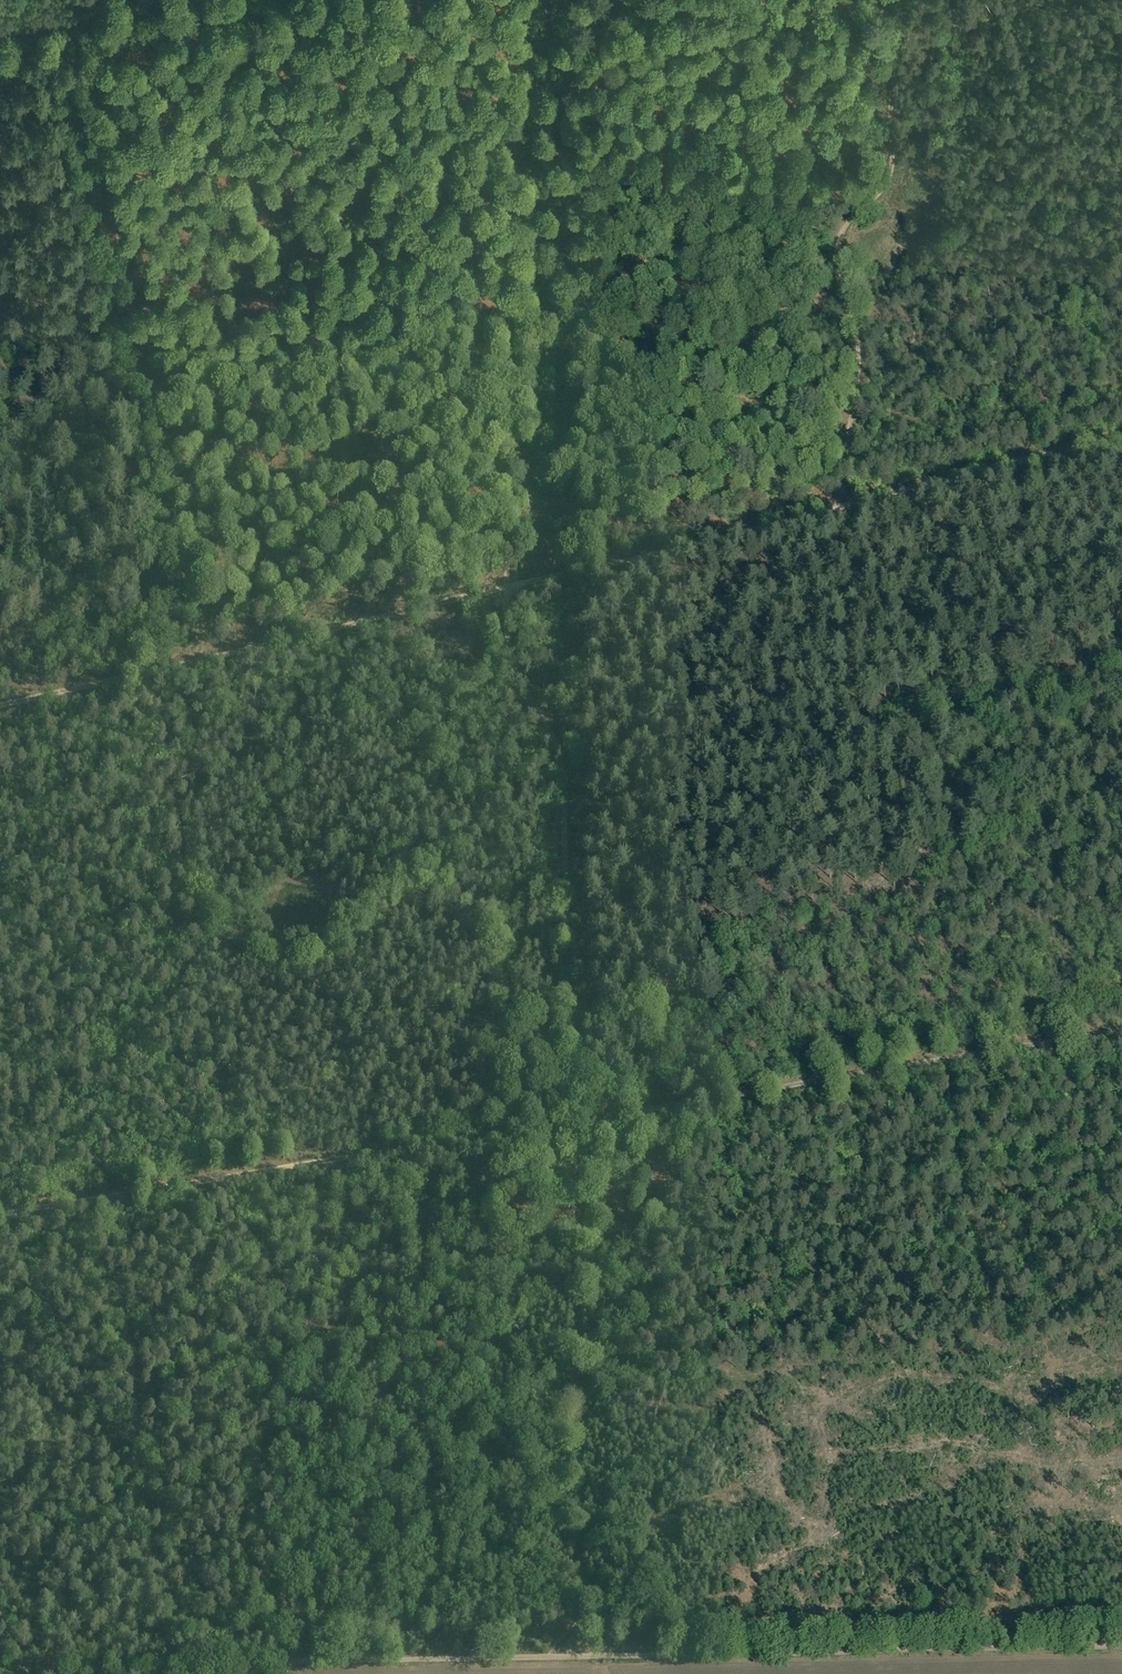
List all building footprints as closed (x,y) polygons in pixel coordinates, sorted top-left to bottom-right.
[(295,540),(289,542),(297,559),(302,556),(295,540)]
